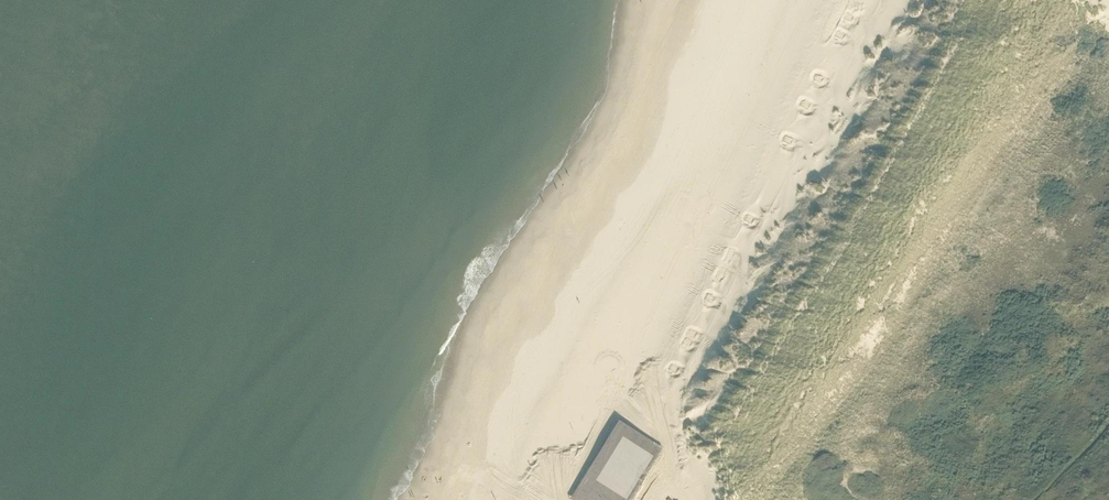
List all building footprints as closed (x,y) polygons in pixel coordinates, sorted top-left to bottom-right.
[(619,436),(593,479),(623,498),(650,455),(619,436)]
